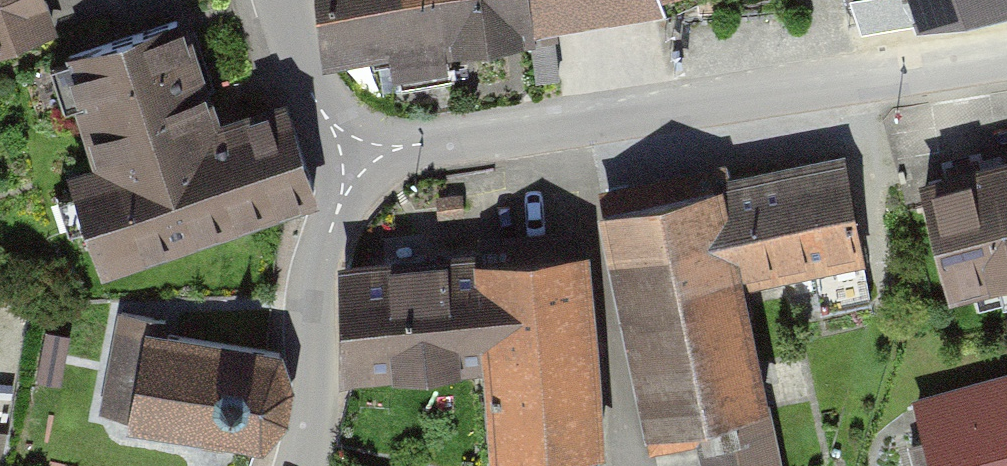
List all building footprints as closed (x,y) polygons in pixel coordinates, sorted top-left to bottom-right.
[(38,0),(0,0),(0,78),(58,59),(38,0)] [(333,72),(507,49),(500,0),(323,0),(333,72)] [(860,49),(1005,0),(843,0),(860,49)] [(95,265),(317,189),(283,91),(221,112),(188,14),(58,59),(90,155),(61,165),(95,265)] [(856,160),(734,179),(751,285),(873,266),(856,160)] [(919,185),(945,301),(1006,287),(1006,165),(919,185)] [(596,219),(638,456),(700,445),(703,465),(781,465),(733,195),(596,219)] [(589,453),(584,258),(476,261),(481,455),(589,453)] [(475,274),(338,279),(342,384),(478,380),(475,274)] [(149,318),(118,312),(98,414),(113,416),(130,420),(215,434),(239,438),(252,440),(263,435),(272,428),(280,417),(285,408),(289,393),(290,381),(285,362),(279,352),(269,340),(149,318)] [(918,390),(939,465),(1006,465),(1006,365),(918,390)]
